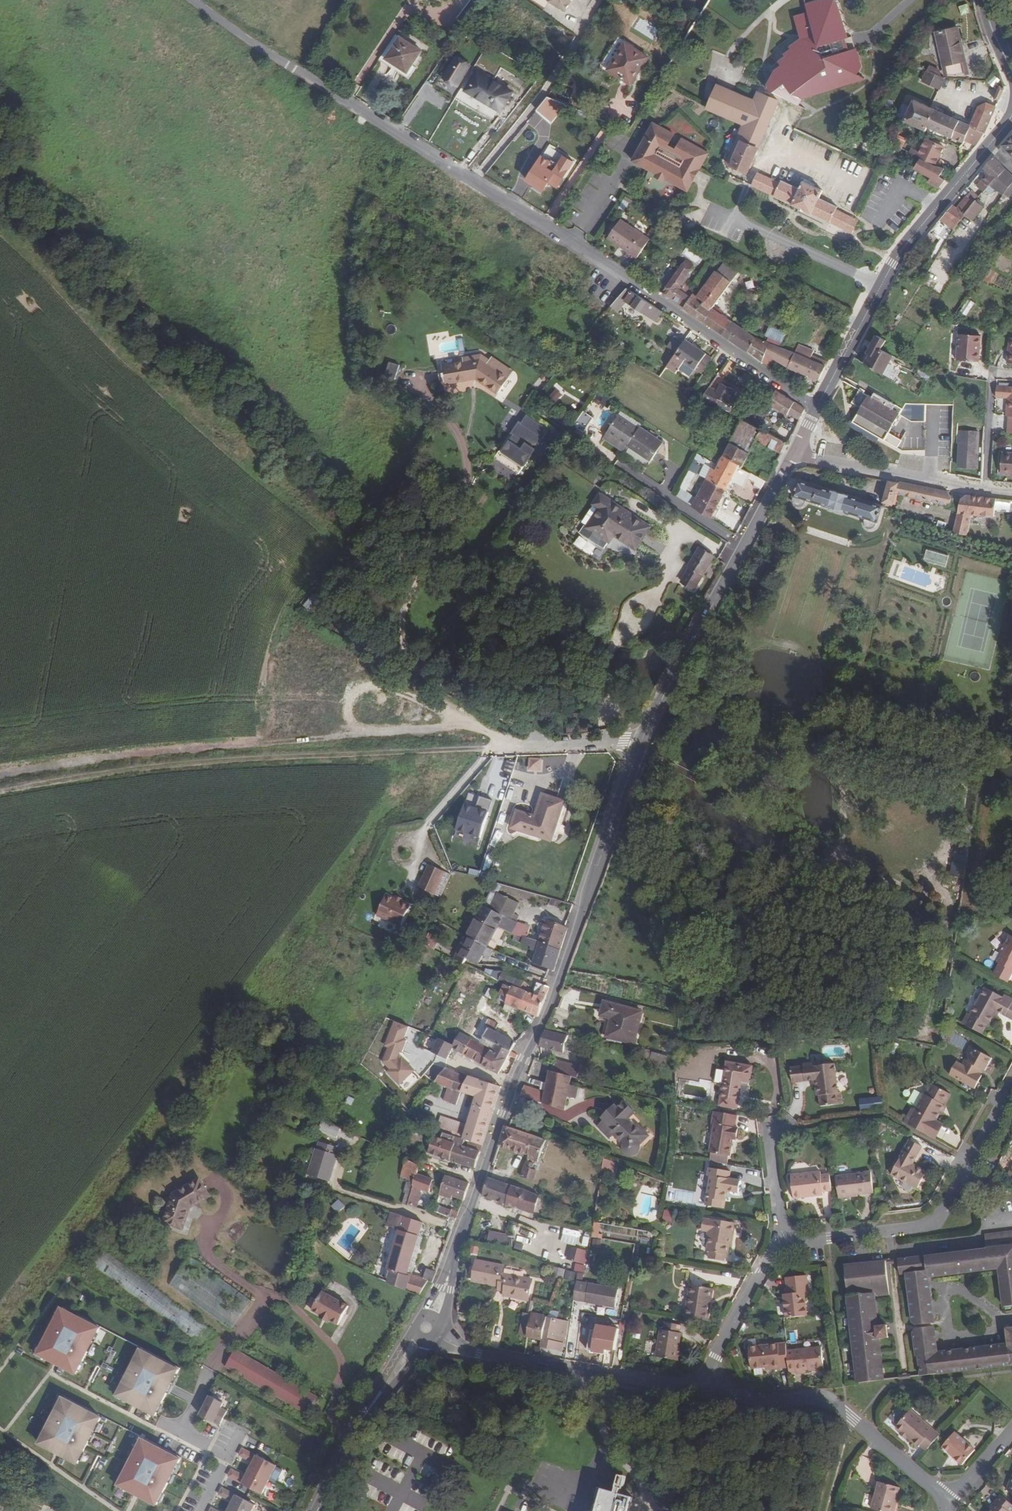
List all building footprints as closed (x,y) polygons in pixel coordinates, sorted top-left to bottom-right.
[(578,0),(551,0),(550,1),(570,13),(578,0)] [(856,74),(861,65),(855,49),(845,52),(842,40),(848,38),(837,4),(830,1),(826,0),(811,0),(805,2),(808,12),(794,17),(801,42),(803,43),(800,46),(798,44),(791,50),(793,51),(786,57),(787,59),(781,64),(778,62),(772,67),(775,71),(767,88),(800,104),(803,97),(847,84),(848,83),(853,82),(856,74)] [(935,33),(938,46),(945,75),(956,77),(968,73),(957,28),(945,30),(935,33)] [(583,37),(577,33),(575,37),(573,36),(567,44),(569,46),(567,49),(573,52),(583,37)] [(385,59),(399,38),(395,35),(379,60),(408,79),(416,67),(412,65),(407,73),(385,59)] [(412,65),(421,52),(400,37),(399,38),(385,59),(407,73),(412,65)] [(625,44),(607,71),(629,86),(647,59),(625,44)] [(680,46),(667,69),(673,71),(686,49),(680,46)] [(469,67),(455,59),(443,78),(458,86),(459,84),(469,67)] [(940,90),(945,79),(927,70),(922,82),(940,90)] [(477,72),(466,89),(465,91),(500,112),(512,92),(477,72)] [(743,125),(726,165),(747,174),(778,102),(757,93),(753,103),(717,87),(708,109),(743,125)] [(999,101),(1004,88),(1000,87),(994,99),(999,101)] [(800,104),(767,88),(766,89),(799,105),(800,104)] [(545,118),(558,101),(548,97),(538,108),(536,112),(545,118)] [(928,128),(937,111),(932,109),(914,100),(904,122),(926,132),(928,128)] [(551,122),(564,104),(558,101),(545,118),(551,122)] [(970,127),(984,134),(997,107),(987,102),(978,107),(970,126),(971,126),(970,127)] [(971,126),(970,126),(969,125),(963,123),(960,122),(937,111),(928,128),(962,143),(964,141),(970,127),(971,126)] [(701,172),(704,165),(710,155),(692,146),(685,146),(684,146),(680,148),(677,152),(669,148),(675,137),(654,126),(646,140),(646,141),(650,143),(643,158),(639,155),(633,165),(658,177),(658,180),(666,184),(668,182),(690,194),(695,183),(692,182),(698,170),(701,172)] [(984,134),(970,127),(964,141),(976,146),(984,134)] [(1002,145),(1011,155),(1011,157),(1011,137),(1002,145)] [(931,164),(935,166),(943,148),(926,139),(921,153),(913,150),(910,154),(921,159),(931,164)] [(646,141),(639,155),(643,158),(650,143),(646,141)] [(685,146),(692,146),(683,141),(677,152),(680,148),(684,146),(685,146)] [(1011,155),(1002,145),(998,151),(1005,160),(1011,155)] [(560,164),(545,154),(538,163),(554,173),(560,164)] [(1011,183),(1011,177),(1006,172),(993,158),(983,169),(987,173),(976,186),(983,192),(985,190),(989,193),(993,188),(1002,195),(1006,191),(1011,183)] [(931,164),(921,159),(915,168),(932,177),(929,182),(940,188),(946,181),(938,176),(928,169),(931,164)] [(556,189),(567,169),(560,164),(554,173),(538,163),(527,181),(542,191),(547,184),(556,189)] [(942,170),(935,166),(931,164),(928,169),(938,176),(942,170)] [(695,183),(701,172),(698,170),(692,182),(695,183)] [(753,187),(852,234),(858,221),(836,210),(837,208),(818,199),(822,192),(802,182),(798,189),(781,181),(779,184),(759,174),(753,186),(753,187)] [(974,202),(975,200),(977,198),(968,191),(965,195),(966,196),(974,202)] [(964,214),(974,202),(966,196),(956,209),(952,205),(943,217),(956,226),(964,214)] [(974,202),(964,214),(972,221),(983,207),(975,200),(974,202)] [(1011,219),(1011,214),(1006,210),(1001,217),(1009,223),(1011,219)] [(956,226),(943,217),(939,221),(953,229),(956,226)] [(640,251),(645,255),(654,242),(623,224),(611,243),(636,258),(640,251)] [(946,241),(941,268),(956,270),(961,243),(946,241)] [(698,265),(704,256),(688,245),(682,254),(698,265)] [(715,250),(710,247),(704,257),(709,259),(715,250)] [(642,260),(645,255),(640,251),(636,258),(641,261),(642,260)] [(678,270),(687,276),(695,264),(687,259),(678,270)] [(978,270),(983,263),(976,259),(972,265),(978,270)] [(687,276),(680,271),(678,270),(674,275),(671,280),(662,293),(683,308),(691,296),(685,293),(688,289),(691,285),(687,282),(684,285),(682,284),(687,276)] [(693,293),(691,296),(683,308),(703,323),(722,335),(732,321),(712,308),(730,283),(715,271),(697,296),(694,294),(693,293)] [(938,298),(943,287),(936,284),(931,295),(938,298)] [(655,308),(626,288),(610,306),(617,313),(626,303),(648,317),(655,308)] [(845,323),(849,316),(833,307),(830,312),(829,315),(845,323)] [(747,353),(754,337),(732,321),(722,335),(747,353)] [(810,359),(812,355),(814,350),(799,344),(789,341),(793,334),(789,332),(783,345),(796,349),(794,353),(810,359)] [(881,375),(891,356),(880,350),(885,341),(876,336),(867,355),(869,355),(864,365),(881,375)] [(978,363),(978,337),(956,336),(955,362),(978,363)] [(762,362),(769,343),(754,337),(747,353),(762,362)] [(668,348),(676,354),(683,344),(675,338),(668,348)] [(695,369),(705,355),(685,341),(683,344),(676,354),(666,367),(676,373),(677,371),(684,361),(691,366),(695,369)] [(880,350),(891,356),(891,355),(881,350),(886,341),(885,341),(880,350)] [(810,359),(794,353),(782,347),(769,343),(762,362),(770,367),(773,359),(788,368),(803,374),(810,359)] [(869,355),(867,355),(864,353),(860,362),(864,365),(869,355)] [(705,355),(695,369),(703,374),(712,360),(705,355)] [(827,362),(812,355),(810,359),(826,365),(827,362)] [(444,365),(448,383),(475,377),(497,393),(507,378),(485,363),(487,361),(480,356),(464,358),(465,361),(444,365)] [(485,363),(507,378),(512,371),(490,356),(487,361),(485,363)] [(826,365),(810,359),(803,374),(818,381),(826,365)] [(398,380),(402,364),(391,361),(386,377),(398,380)] [(685,376),(691,366),(684,361),(677,371),(685,376)] [(750,377),(745,374),(741,380),(746,383),(750,377)] [(804,408),(754,376),(750,382),(772,396),(767,403),(787,416),(788,414),(799,420),(804,408)] [(1006,414),(1008,414),(1008,416),(1008,424),(1007,431),(1011,431),(1011,382),(1009,382),(1008,385),(1004,384),(1003,396),(1005,396),(1008,396),(1006,414)] [(738,399),(730,396),(733,389),(720,383),(717,390),(710,386),(700,400),(730,413),(738,399)] [(550,396),(558,402),(564,394),(556,388),(550,396)] [(884,430),(888,432),(901,409),(873,393),(871,398),(863,393),(864,391),(860,388),(851,403),(861,408),(853,422),(880,438),(884,430)] [(586,431),(594,417),(583,412),(576,426),(586,431)] [(627,446),(639,427),(619,414),(606,434),(626,447),(627,446)] [(547,430),(524,415),(521,420),(519,418),(511,430),(513,431),(501,450),(524,465),(547,430)] [(723,456),(743,466),(755,440),(780,453),(780,454),(786,443),(742,419),(723,456)] [(639,427),(627,446),(650,462),(663,442),(639,427)] [(547,449),(553,453),(563,437),(552,430),(551,432),(556,435),(547,449)] [(884,430),(880,438),(882,439),(884,440),(888,432),(884,430)] [(975,468),(977,432),(960,431),(958,467),(975,468)] [(626,447),(606,434),(603,439),(623,452),(626,447)] [(1003,474),(1011,475),(1011,472),(1011,452),(998,450),(996,471),(1003,471),(1003,474)] [(715,470),(711,468),(691,506),(712,519),(731,482),(743,488),(747,480),(754,483),(753,487),(760,490),(765,482),(758,479),(741,470),(743,466),(723,456),(718,465),(715,470)] [(758,479),(765,482),(766,482),(769,476),(761,472),(758,479)] [(883,507),(798,481),(794,495),(878,522),(883,507)] [(952,499),(950,496),(948,492),(903,482),(900,483),(889,481),(883,503),(893,506),(897,495),(950,507),(952,499)] [(650,527),(600,494),(593,505),(599,508),(586,527),(610,543),(614,536),(635,550),(650,527)] [(962,500),(954,534),(967,537),(972,517),(995,518),(996,512),(1011,514),(1011,501),(966,496),(962,500)] [(714,556),(699,548),(688,567),(689,568),(681,582),(694,590),(714,556)] [(948,567),(951,556),(929,549),(925,560),(948,567)] [(349,576),(337,566),(333,570),(346,580),(349,576)] [(467,797),(458,829),(485,837),(495,799),(480,795),(478,801),(467,797)] [(534,817),(526,815),(521,832),(537,837),(539,829),(549,832),(553,819),(557,820),(563,802),(542,795),(534,817)] [(509,820),(513,804),(503,802),(499,818),(509,820)] [(537,837),(550,840),(557,820),(553,819),(549,832),(539,829),(537,837)] [(967,856),(971,831),(960,830),(956,855),(967,856)] [(431,894),(441,871),(425,864),(415,887),(431,894)] [(509,934),(517,916),(512,914),(518,903),(497,893),(496,895),(489,892),(476,917),(496,927),(506,933),(509,934)] [(393,898),(384,895),(375,916),(399,926),(408,904),(398,900),(398,902),(392,900),(393,898)] [(527,927),(517,916),(509,934),(523,938),(527,927)] [(485,947),(496,927),(476,917),(465,938),(485,947)] [(546,920),(539,943),(560,950),(567,929),(546,920)] [(1007,935),(998,951),(999,953),(995,962),(996,963),(990,974),(1004,982),(1010,970),(1011,971),(1011,937),(1007,935)] [(485,947),(465,938),(454,959),(463,964),(466,959),(476,964),(485,947)] [(533,962),(553,970),(560,950),(539,943),(533,941),(531,945),(538,947),(533,962)] [(498,982),(502,972),(493,971),(490,977),(498,982)] [(522,1010),(525,991),(520,989),(523,982),(502,972),(498,982),(504,984),(500,994),(508,997),(505,1004),(522,1010)] [(522,1010),(537,1016),(538,1017),(539,1016),(546,994),(543,993),(545,987),(542,985),(538,996),(533,994),(525,991),(522,1010)] [(1000,997),(982,987),(967,1014),(973,1018),(968,1028),(978,1033),(983,1023),(986,1024),(991,1015),(993,1010),(996,1012),(1011,1020),(1011,1004),(1009,1002),(1008,1005),(999,999),(1000,997)] [(1008,1005),(1009,1002),(1010,1000),(1001,995),(1000,997),(999,999),(1008,1005)] [(634,1044),(643,1012),(604,1002),(601,1016),(607,1018),(602,1036),(634,1044)] [(520,1016),(522,1010),(505,1004),(503,1009),(520,1016)] [(960,1023),(968,1028),(973,1018),(967,1014),(965,1013),(960,1023)] [(410,1083),(415,1063),(402,1059),(412,1023),(395,1018),(382,1064),(390,1066),(387,1076),(410,1083)] [(490,1049),(494,1051),(497,1045),(510,1052),(515,1043),(493,1031),(497,1024),(487,1018),(483,1026),(488,1029),(480,1044),(490,1049)] [(485,1027),(476,1041),(480,1044),(488,1029),(485,1027)] [(430,1036),(432,1031),(426,1028),(424,1034),(430,1036)] [(567,1037),(546,1031),(539,1047),(563,1053),(567,1037)] [(462,1054),(471,1038),(461,1033),(454,1046),(452,1049),(462,1054)] [(490,1049),(480,1044),(476,1041),(471,1038),(462,1054),(481,1065),(490,1049)] [(437,1039),(430,1053),(447,1059),(452,1049),(454,1046),(437,1039)] [(490,1049),(481,1065),(498,1074),(508,1056),(514,1059),(516,1055),(510,1052),(497,1045),(494,1051),(490,1049)] [(977,1068),(980,1070),(983,1071),(989,1057),(967,1046),(965,1050),(966,1053),(967,1056),(963,1065),(961,1064),(955,1061),(948,1075),(973,1088),(976,1081),(974,1080),(978,1073),(975,1072),(977,1068)] [(651,1060),(668,1064),(670,1055),(654,1051),(651,1060)] [(442,1067),(447,1059),(430,1053),(426,1062),(442,1067)] [(546,1056),(544,1062),(546,1063),(554,1065),(552,1072),(560,1074),(564,1063),(556,1061),(557,1059),(546,1056)] [(434,1083),(445,1068),(442,1067),(426,1062),(420,1075),(434,1083)] [(736,1109),(741,1082),(748,1083),(751,1066),(726,1062),(718,1106),(736,1109)] [(554,1065),(546,1063),(544,1070),(549,1072),(552,1072),(554,1065)] [(837,1095),(840,1095),(836,1063),(812,1066),(813,1069),(803,1070),(803,1067),(789,1069),(791,1084),(814,1081),(818,1081),(819,1085),(820,1096),(822,1096),(823,1105),(838,1104),(837,1095)] [(460,1092),(467,1078),(445,1068),(434,1083),(448,1088),(460,1092)] [(572,1077),(560,1074),(552,1072),(549,1072),(545,1093),(524,1087),(520,1096),(565,1111),(572,1077)] [(490,1108),(498,1086),(484,1081),(469,1075),(467,1078),(460,1092),(448,1088),(444,1100),(458,1105),(462,1091),(477,1097),(473,1108),(484,1112),(486,1107),(490,1108)] [(477,1145),(481,1146),(492,1115),(501,1087),(498,1086),(490,1108),(486,1107),(484,1112),(473,1108),(469,1118),(485,1123),(477,1145)] [(940,1105),(942,1107),(949,1095),(932,1086),(926,1096),(922,1094),(913,1111),(914,1111),(907,1125),(932,1138),(939,1124),(934,1121),(939,1114),(935,1112),(937,1107),(939,1108),(940,1105)] [(861,1098),(863,1109),(886,1107),(884,1096),(861,1098)] [(610,1138),(613,1136),(615,1133),(625,1142),(623,1145),(622,1148),(623,1152),(625,1154),(628,1155),(631,1156),(634,1155),(637,1153),(638,1150),(639,1147),(638,1145),(638,1142),(647,1133),(637,1124),(634,1126),(628,1120),(635,1113),(624,1102),(618,1107),(615,1104),(601,1118),(603,1121),(598,1126),(610,1138)] [(291,1106),(288,1111),(346,1140),(349,1134),(310,1115),(291,1106)] [(903,1123),(907,1125),(914,1111),(913,1111),(911,1109),(903,1123)] [(735,1139),(737,1129),(732,1127),(734,1115),(714,1111),(711,1124),(714,1125),(709,1152),(729,1155),(732,1139),(735,1139)] [(464,1141),(477,1145),(485,1123),(469,1118),(467,1125),(440,1115),(434,1129),(439,1132),(443,1133),(454,1138),(464,1141)] [(932,1138),(934,1140),(942,1125),(939,1124),(932,1138)] [(537,1162),(546,1140),(508,1127),(504,1126),(498,1146),(528,1155),(527,1159),(537,1162)] [(450,1160),(455,1144),(453,1143),(454,1138),(443,1133),(441,1139),(435,1155),(450,1160)] [(613,1136),(623,1145),(625,1142),(615,1133),(613,1136)] [(650,1136),(647,1133),(638,1142),(640,1146),(650,1136)] [(435,1155),(441,1139),(433,1137),(429,1153),(435,1155)] [(464,1141),(454,1138),(453,1143),(455,1144),(462,1146),(464,1141)] [(905,1182),(914,1187),(917,1188),(926,1172),(912,1164),(922,1146),(910,1139),(891,1174),(905,1182)] [(481,1146),(477,1145),(464,1141),(462,1146),(455,1144),(450,1160),(474,1168),(481,1146)] [(328,1180),(338,1149),(318,1143),(307,1174),(328,1180)] [(408,1202),(417,1174),(419,1167),(406,1161),(400,1180),(406,1181),(403,1191),(405,1192),(402,1201),(407,1204),(408,1202)] [(537,1172),(532,1170),(534,1164),(526,1162),(521,1177),(534,1181),(537,1172)] [(718,1198),(722,1198),(725,1199),(727,1189),(738,1191),(740,1179),(729,1177),(730,1170),(709,1166),(708,1175),(711,1175),(705,1203),(717,1206),(718,1198)] [(811,1192),(811,1194),(823,1193),(822,1189),(831,1188),(829,1173),(820,1174),(819,1170),(790,1174),(792,1196),(804,1195),(804,1192),(811,1192)] [(851,1195),(857,1194),(873,1192),(871,1172),(864,1172),(864,1174),(836,1177),(839,1198),(851,1197),(851,1195)] [(417,1174),(408,1202),(413,1204),(418,1189),(428,1192),(432,1179),(417,1174)] [(452,1196),(458,1180),(445,1176),(438,1194),(451,1198),(452,1196)] [(992,1188),(996,1179),(991,1176),(986,1185),(992,1188)] [(504,1204),(510,1186),(487,1177),(481,1196),(504,1204)] [(163,1222),(181,1228),(188,1207),(207,1196),(199,1180),(198,1179),(173,1194),(163,1222)] [(458,1180),(452,1196),(462,1200),(468,1183),(458,1180)] [(911,1192),(914,1187),(905,1182),(902,1187),(911,1192)] [(510,1186),(504,1204),(515,1207),(534,1214),(539,1197),(517,1188),(510,1186)] [(651,1218),(654,1194),(640,1193),(637,1217),(651,1218)] [(333,1205),(339,1212),(347,1206),(340,1199),(333,1205)] [(674,1223),(680,1210),(670,1204),(663,1217),(674,1223)] [(455,1220),(458,1212),(451,1210),(450,1211),(435,1206),(433,1212),(455,1220)] [(388,1225),(400,1228),(404,1216),(392,1213),(388,1225)] [(405,1275),(418,1237),(422,1222),(404,1216),(387,1269),(391,1270),(405,1275)] [(708,1230),(707,1238),(705,1248),(708,1249),(707,1256),(721,1259),(723,1251),(726,1252),(728,1243),(730,1243),(734,1221),(711,1217),(711,1218),(701,1216),(699,1228),(706,1229),(708,1230)] [(616,1227),(615,1234),(638,1237),(639,1230),(616,1227)] [(511,1232),(508,1231),(507,1235),(490,1231),(485,1244),(507,1247),(511,1232)] [(898,1260),(900,1274),(907,1273),(913,1320),(917,1323),(934,1321),(929,1278),(1000,1270),(1005,1308),(1011,1307),(1011,1232),(986,1235),(987,1248),(898,1260)] [(405,1275),(411,1276),(423,1238),(418,1237),(405,1275)] [(605,1277),(614,1243),(593,1238),(584,1272),(605,1277)] [(585,1272),(589,1250),(579,1248),(575,1270),(585,1272)] [(251,1301),(189,1257),(169,1285),(230,1330),(251,1301)] [(528,1301),(532,1281),(503,1275),(504,1267),(468,1260),(465,1280),(499,1287),(498,1290),(504,1291),(503,1295),(528,1301)] [(890,1295),(886,1263),(883,1263),(883,1261),(846,1265),(857,1384),(870,1382),(884,1380),(880,1339),(890,1337),(888,1325),(878,1326),(875,1297),(890,1295)] [(566,1269),(552,1266),(549,1276),(563,1280),(566,1269)] [(426,1281),(431,1283),(435,1272),(426,1269),(422,1280),(426,1281)] [(405,1275),(391,1270),(387,1285),(416,1297),(426,1281),(422,1280),(411,1276),(405,1275)] [(566,1270),(566,1279),(576,1280),(577,1271),(566,1270)] [(788,1298),(784,1298),(786,1316),(806,1314),(804,1290),(808,1290),(806,1273),(786,1275),(787,1291),(788,1298)] [(707,1303),(710,1286),(691,1282),(685,1314),(707,1318),(709,1303),(707,1303)] [(618,1290),(576,1283),(574,1299),(615,1307),(618,1290)] [(337,1324),(346,1305),(322,1293),(317,1302),(315,1300),(310,1310),(320,1315),(321,1315),(329,1319),(328,1319),(337,1324)] [(38,1353),(76,1374),(100,1329),(62,1309),(38,1353)] [(546,1323),(542,1340),(553,1342),(555,1334),(564,1336),(567,1323),(547,1318),(546,1323)] [(542,1340),(546,1323),(530,1319),(529,1325),(527,1336),(542,1340)] [(677,1359),(679,1346),(682,1331),(679,1330),(681,1323),(666,1321),(665,1328),(661,1327),(657,1355),(677,1359)] [(196,1335),(203,1336),(204,1323),(197,1323),(196,1335)] [(527,1336),(529,1325),(521,1323),(518,1339),(526,1341),(527,1336)] [(1007,1323),(1010,1344),(938,1352),(935,1327),(918,1330),(915,1334),(917,1355),(919,1356),(921,1376),(1011,1365),(1011,1323),(1007,1323)] [(613,1347),(615,1332),(599,1330),(597,1345),(613,1347)] [(788,1365),(786,1348),(785,1340),(748,1344),(750,1365),(765,1364),(779,1362),(780,1365),(788,1365)] [(786,1348),(788,1365),(789,1370),(796,1370),(797,1372),(805,1370),(804,1367),(813,1367),(814,1368),(823,1367),(821,1346),(786,1348)] [(224,1367),(309,1415),(319,1398),(234,1348),(224,1367)] [(141,1350),(117,1395),(155,1415),(179,1370),(141,1350)] [(95,1415),(56,1395),(33,1440),(72,1460),(95,1415)] [(198,1419),(219,1428),(226,1414),(219,1411),(221,1406),(208,1399),(198,1419)] [(936,1435),(921,1423),(918,1423),(912,1419),(912,1416),(908,1413),(907,1414),(905,1412),(891,1428),(896,1433),(902,1437),(913,1447),(915,1445),(922,1451),(936,1435)] [(958,1463),(972,1447),(953,1430),(940,1445),(951,1454),(950,1455),(958,1463)] [(137,1437),(112,1483),(151,1504),(175,1457),(137,1437)] [(262,1493),(276,1465),(243,1448),(240,1455),(253,1461),(245,1476),(232,1469),(229,1476),(262,1493)] [(426,1464),(420,1474),(432,1481),(438,1471),(426,1464)] [(899,1487),(879,1482),(872,1508),(881,1510),(892,1510),(899,1487)] [(255,1505),(222,1488),(219,1494),(233,1501),(228,1510),(252,1510),(255,1505)] [(632,1498),(601,1490),(596,1510),(629,1510),(632,1498)] [(1007,1510),(1011,1505),(998,1494),(987,1507),(989,1509),(987,1510),(1007,1510)]
